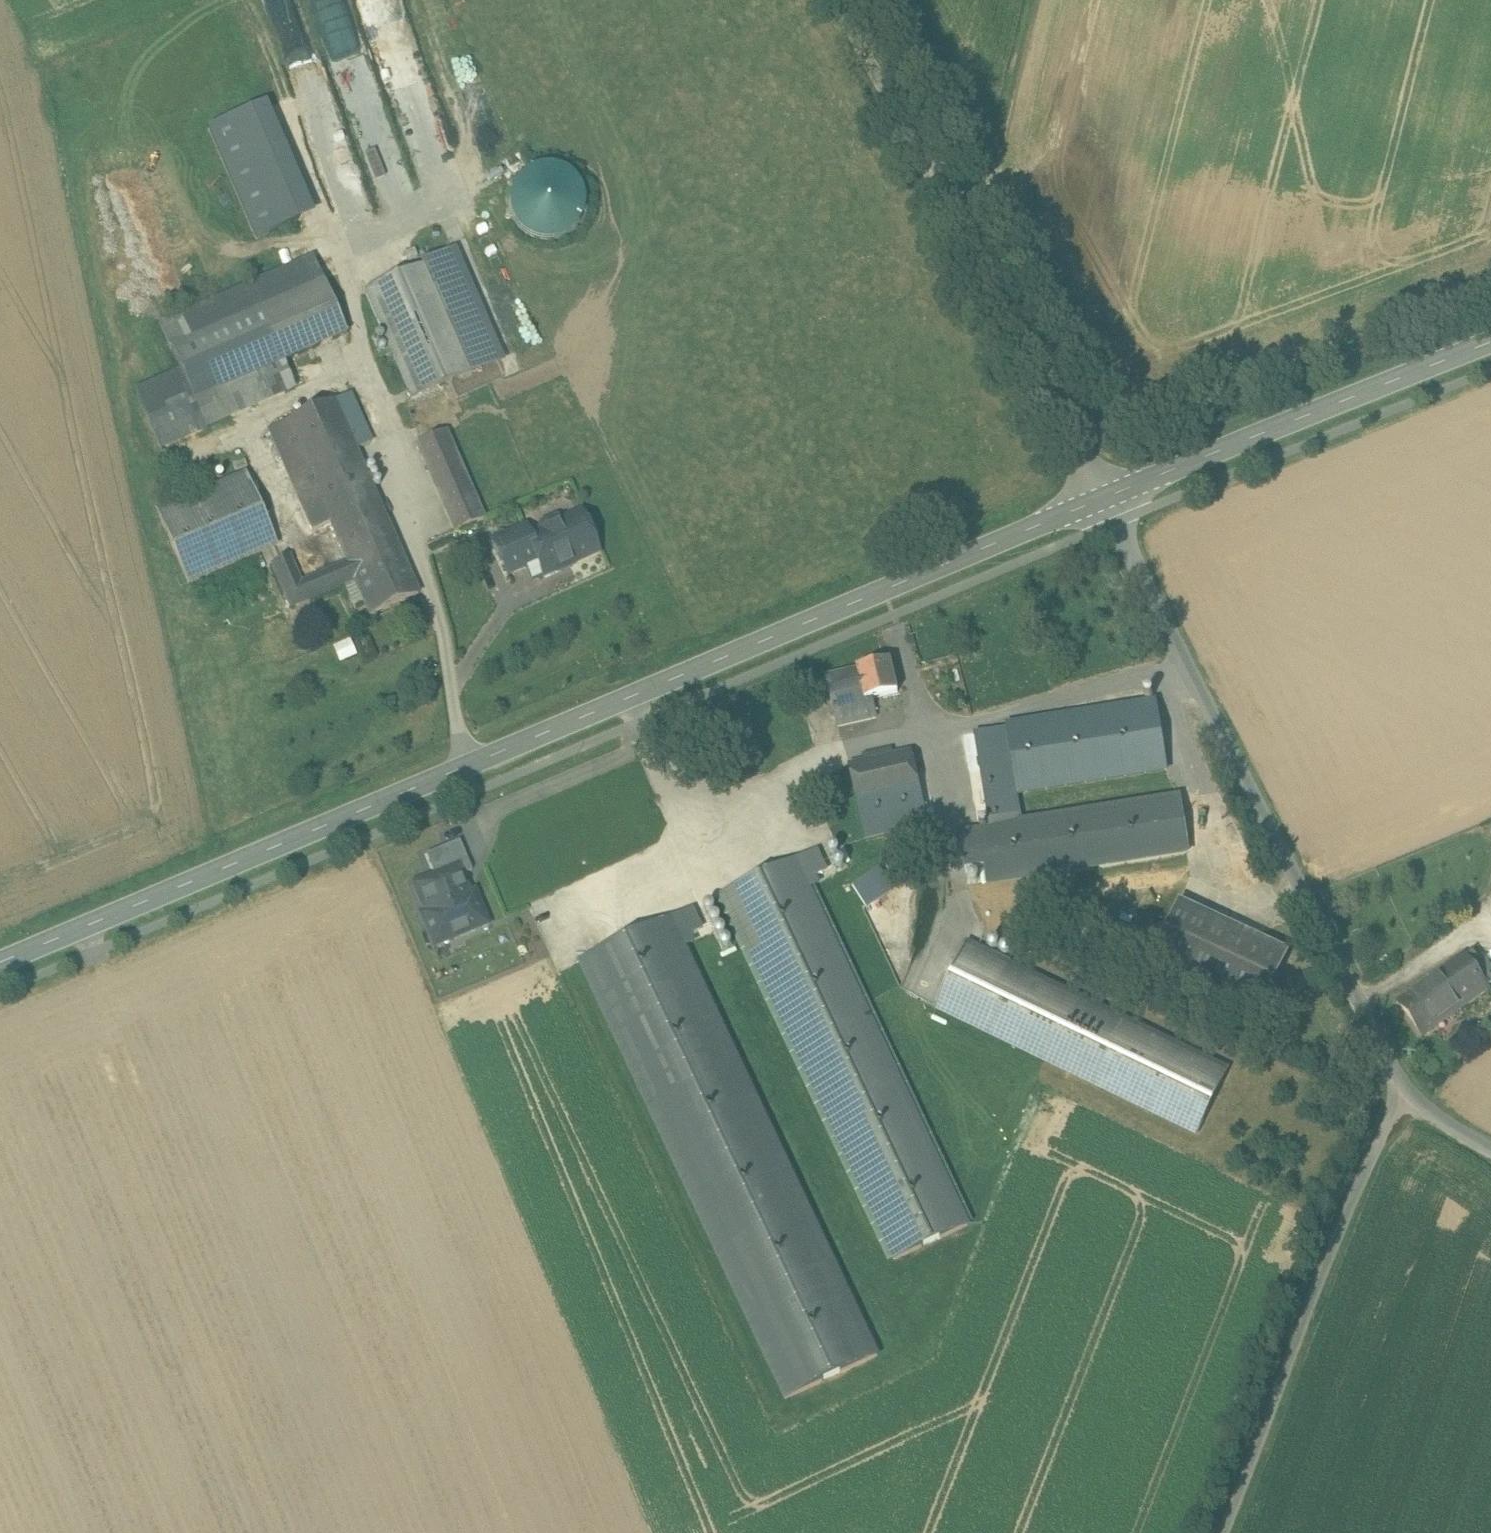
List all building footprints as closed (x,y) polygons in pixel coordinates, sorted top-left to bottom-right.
[(211,122),(252,237),(313,215),(272,100),(211,122)] [(544,157),(504,207),(553,247),(593,197),(544,157)] [(314,259),(161,326),(172,350),(325,283),(314,259)] [(425,266),(366,292),(412,399),(472,373),(425,266)] [(325,283),(172,350),(182,375),(194,400),(194,401),(347,334),(325,283)] [(458,391),(505,373),(501,364),(455,381),(458,391)] [(182,375),(138,395),(149,421),(194,400),(182,375)] [(350,394),(268,429),(299,499),(317,491),(331,523),(348,562),(302,582),(290,556),(271,564),(290,609),(356,581),(401,555),(356,449),(371,443),(350,394)] [(194,400),(149,421),(162,449),(206,429),(194,401),(194,400)] [(445,431),(418,443),(432,474),(459,462),(445,431)] [(246,459),(234,463),(236,470),(248,466),(246,459)] [(459,462),(432,474),(457,531),(484,519),(459,462)] [(245,474),(158,512),(189,583),(276,545),(245,474)] [(317,491),(299,499),(313,531),(331,523),(317,491)] [(580,514),(563,522),(561,518),(556,516),(540,523),(538,528),(540,532),(528,537),(527,537),(538,562),(544,576),(597,552),(580,514)] [(524,528),(494,541),(509,575),(538,562),(527,537),(528,537),(524,528)] [(401,555),(356,581),(371,616),(419,594),(401,555)] [(335,644),(340,658),(356,654),(352,639),(335,644)] [(891,661),(858,669),(866,701),(873,699),(898,693),(891,661)] [(858,669),(826,676),(838,725),(877,716),(873,699),(866,701),(858,669)] [(1157,704),(1007,729),(1013,766),(1017,792),(1167,768),(1157,704)] [(1007,729),(975,734),(981,771),(1013,766),(1007,729)] [(912,751),(849,765),(859,805),(921,791),(912,751)] [(1013,766),(981,771),(990,829),(1022,824),(1017,792),(1013,766)] [(921,791),(859,805),(866,838),(909,828),(912,844),(933,839),(921,791)] [(990,829),(960,834),(966,869),(986,866),(989,882),(1187,850),(1179,798),(1022,824),(990,829)] [(460,842),(427,855),(436,878),(458,868),(461,876),(472,872),(460,842)] [(818,851),(723,896),(895,1260),(969,1226),(809,888),(818,884),(814,876),(826,870),(818,851)] [(868,905),(897,886),(882,864),(853,882),(868,905)] [(436,878),(415,886),(427,914),(422,916),(432,939),(458,928),(461,935),(486,925),(478,904),(473,906),(461,876),(458,868),(436,878)] [(1159,947),(1043,894),(1033,918),(1148,971),(1153,960),(1159,947)] [(1289,953),(1179,902),(1159,947),(1153,960),(1262,1011),(1289,953)] [(698,919),(695,914),(579,969),(786,1401),(878,1357),(684,952),(696,946),(692,939),(698,936),(692,922),(698,919)] [(1227,1072),(966,946),(937,1006),(1198,1132),(1227,1072)] [(1439,976),(1460,1006),(1490,984),(1490,979),(1485,972),(1478,978),(1464,958),(1439,976)] [(1439,976),(1402,1003),(1423,1033),(1460,1006),(1439,976)]
